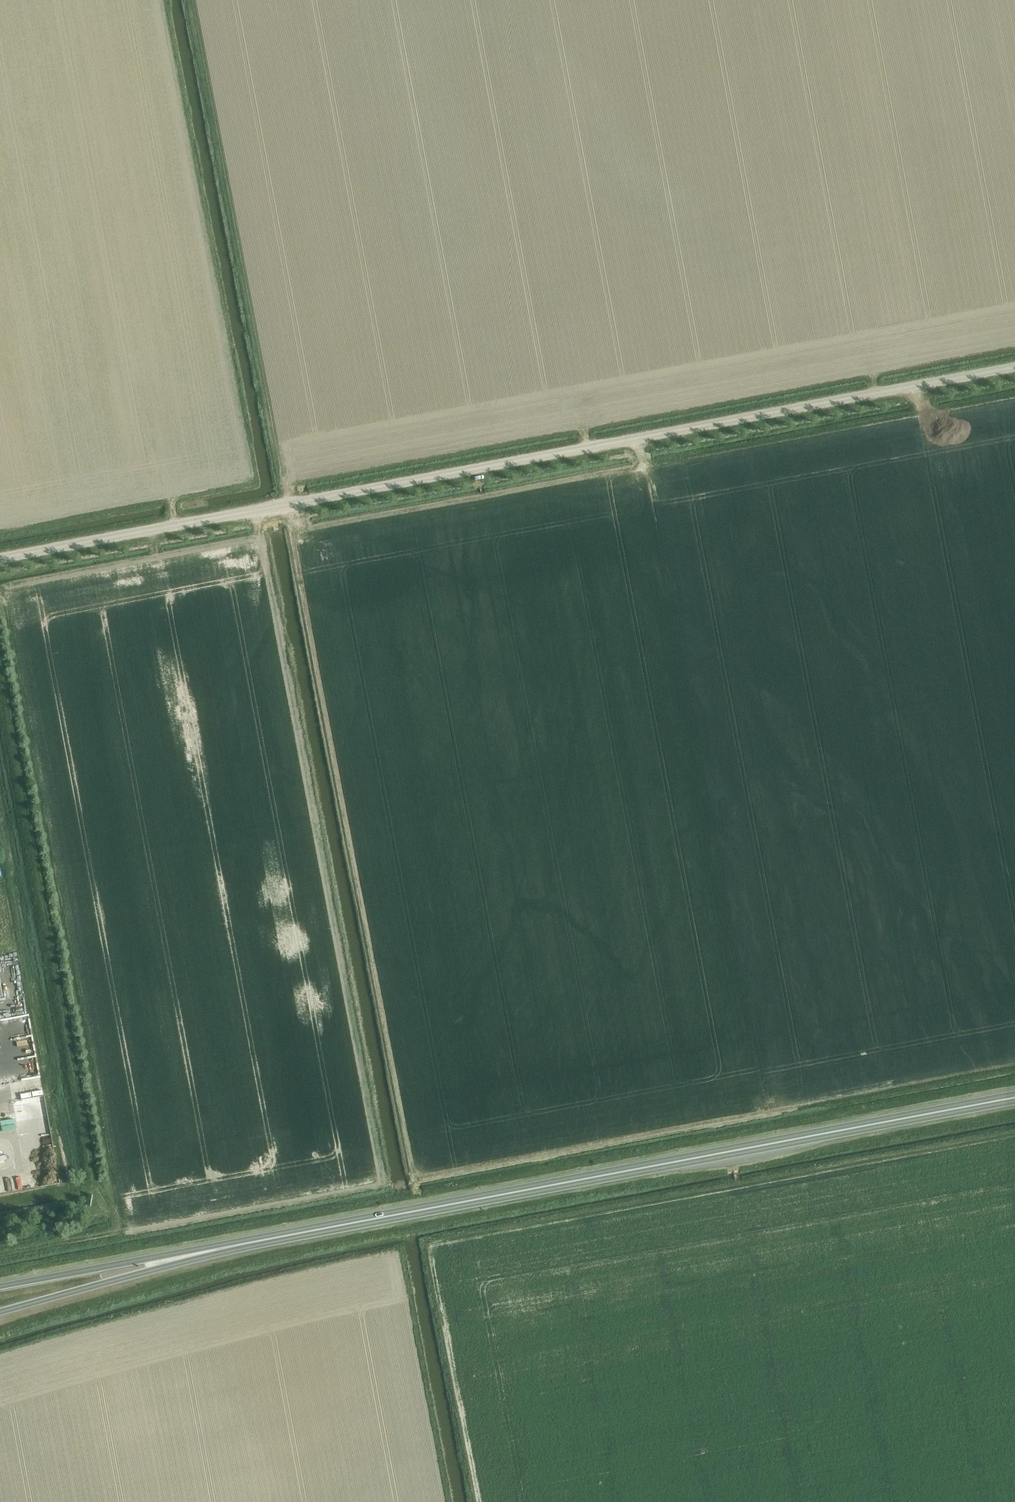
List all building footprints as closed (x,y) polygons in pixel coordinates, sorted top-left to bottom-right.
[(26,1112),(14,1113),(14,1123),(26,1122),(26,1112)] [(50,1160),(44,1161),(47,1174),(52,1173),(50,1160)]
